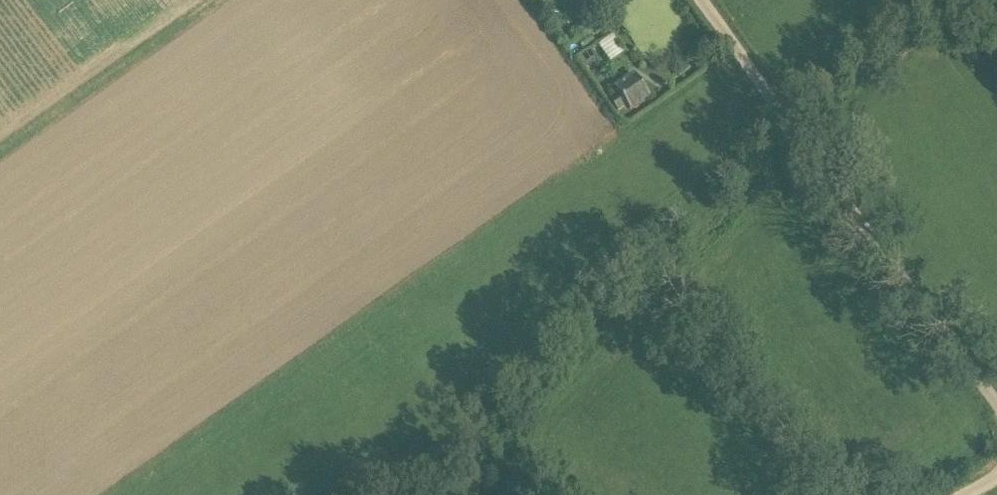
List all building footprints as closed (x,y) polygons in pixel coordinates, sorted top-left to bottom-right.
[(597,45),(610,63),(624,52),(612,35),(597,45)] [(636,77),(616,91),(630,111),(649,96),(636,77)]
